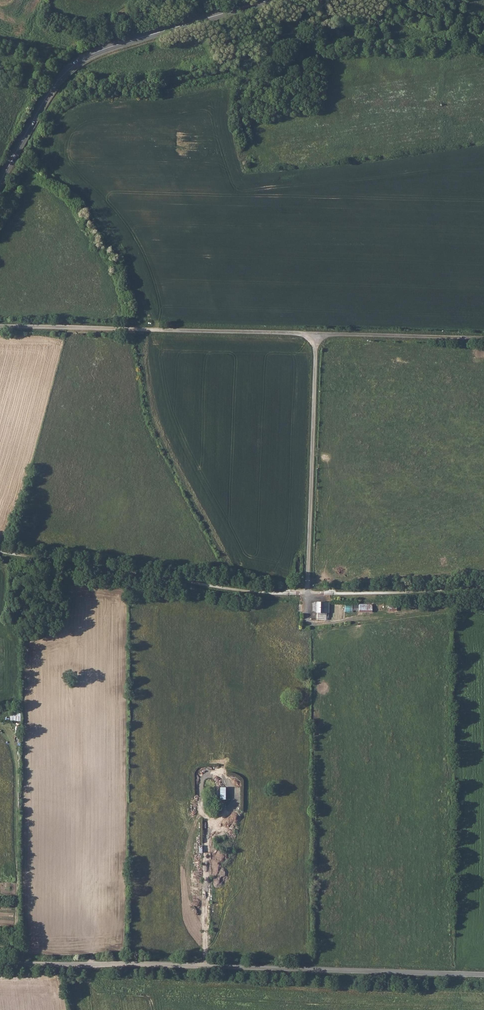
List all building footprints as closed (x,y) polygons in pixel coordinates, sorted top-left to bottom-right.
[(318,613),(318,622),(326,620),(327,616),(329,615),(330,606),(318,606),(317,613),(318,613)]
